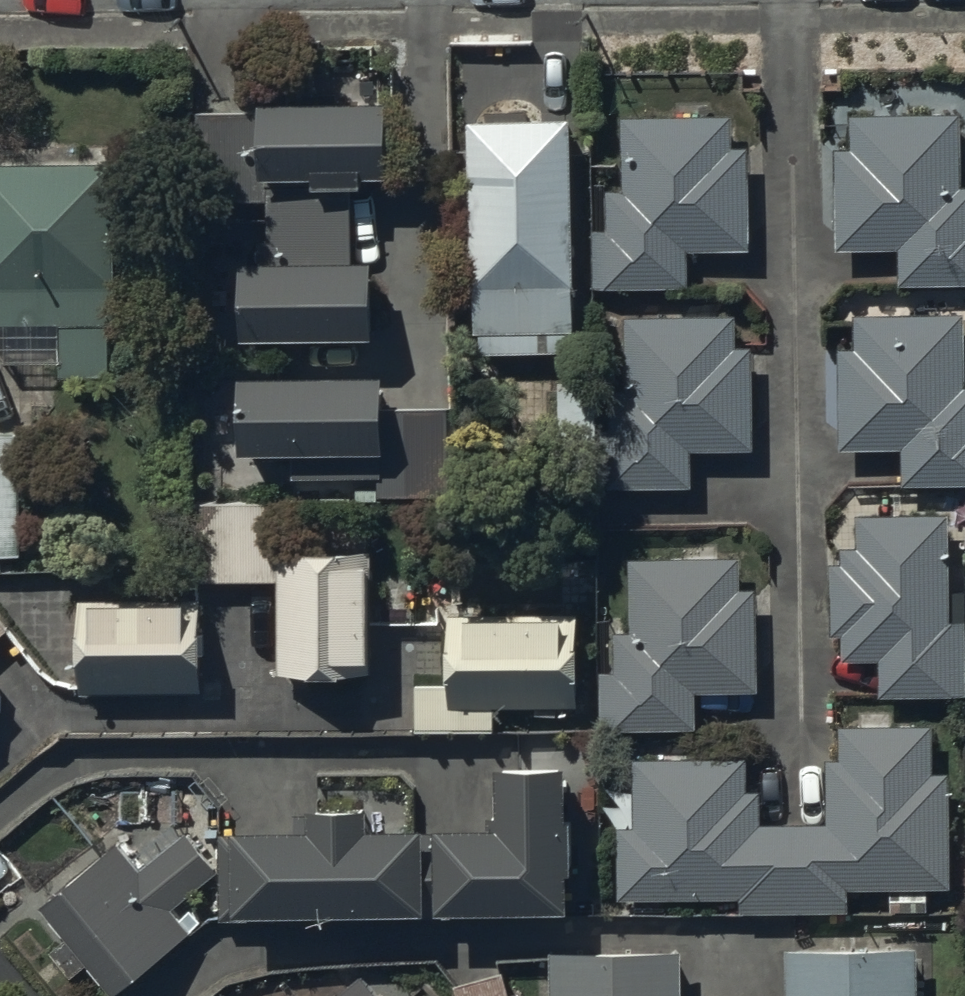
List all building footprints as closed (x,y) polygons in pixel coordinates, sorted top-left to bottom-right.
[(394,108),(266,110),(266,118),(203,119),(205,225),(270,224),(270,244),(262,245),(262,268),(245,268),(246,347),(379,346),(378,270),(355,270),(354,195),(369,195),(368,187),(395,187),(394,108)] [(595,232),(596,291),(689,291),(689,253),(747,253),(746,151),(733,151),(733,120),(709,120),(709,113),(679,113),(679,118),(624,118),(624,193),(610,193),(610,232),(595,232)] [(851,118),(851,155),(834,155),(834,255),(899,255),(899,290),(964,290),(964,190),(960,190),(960,118),(851,118)] [(481,342),(482,362),(580,360),(575,126),(469,128),(473,299),(475,299),(476,342),(481,342)] [(0,169),(0,360),(7,370),(61,369),(61,386),(110,386),(110,331),(116,331),(115,168),(0,169)] [(859,321),(859,355),(843,355),(843,459),(906,459),(906,491),(964,491),(964,321),(859,321)] [(693,492),(692,457),(755,455),(752,356),(736,357),(735,324),(624,328),(626,397),(612,398),(613,438),(603,438),(605,495),(693,492)] [(386,376),(241,379),(243,467),(291,466),(292,488),(378,487),(379,504),(450,503),(449,414),(386,415),(386,376)] [(0,438),(0,558),(22,558),(21,438),(0,438)] [(202,509),(202,586),(280,587),(281,509),(202,509)] [(946,519),(855,519),(855,552),(839,552),(839,567),(828,568),(828,639),(838,639),(838,665),(876,665),(876,702),(963,702),(963,626),(947,626),(946,519)] [(374,559),(281,558),(280,682),(372,683),(374,559)] [(743,565),(633,566),(632,640),(621,641),(621,679),(605,679),(605,739),(699,738),(699,701),(760,700),(759,598),(743,598),(743,565)] [(84,607),(84,699),(206,699),(206,607),(84,607)] [(451,687),(418,687),(418,735),(497,735),(497,713),(536,713),(536,720),(559,720),(559,709),(582,709),(582,618),(451,618),(451,687)] [(14,635),(0,619),(0,647),(14,635)] [(936,732),(843,731),(842,764),(830,764),(829,830),(762,829),(763,798),(749,798),(750,766),(637,765),(636,832),(622,832),(621,904),(743,906),(743,918),(852,919),(852,893),(950,894),(952,778),(936,778),(936,732)] [(505,838),(443,839),(444,923),(576,922),(574,777),(504,778),(505,838)] [(319,841),(237,841),(237,927),(431,927),(431,840),(374,840),(374,820),(319,820),(319,841)] [(46,912),(72,943),(56,956),(78,983),(94,970),(115,995),(122,995),(194,937),(177,916),(224,877),(193,839),(147,877),(123,848),(46,912)] [(923,952),(791,952),(792,995),(923,995),(923,952)] [(559,953),(559,995),(686,995),(685,953),(559,953)] [(461,986),(463,995),(515,995),(509,973),(461,986)] [(366,983),(351,995),(377,995),(366,983)]
